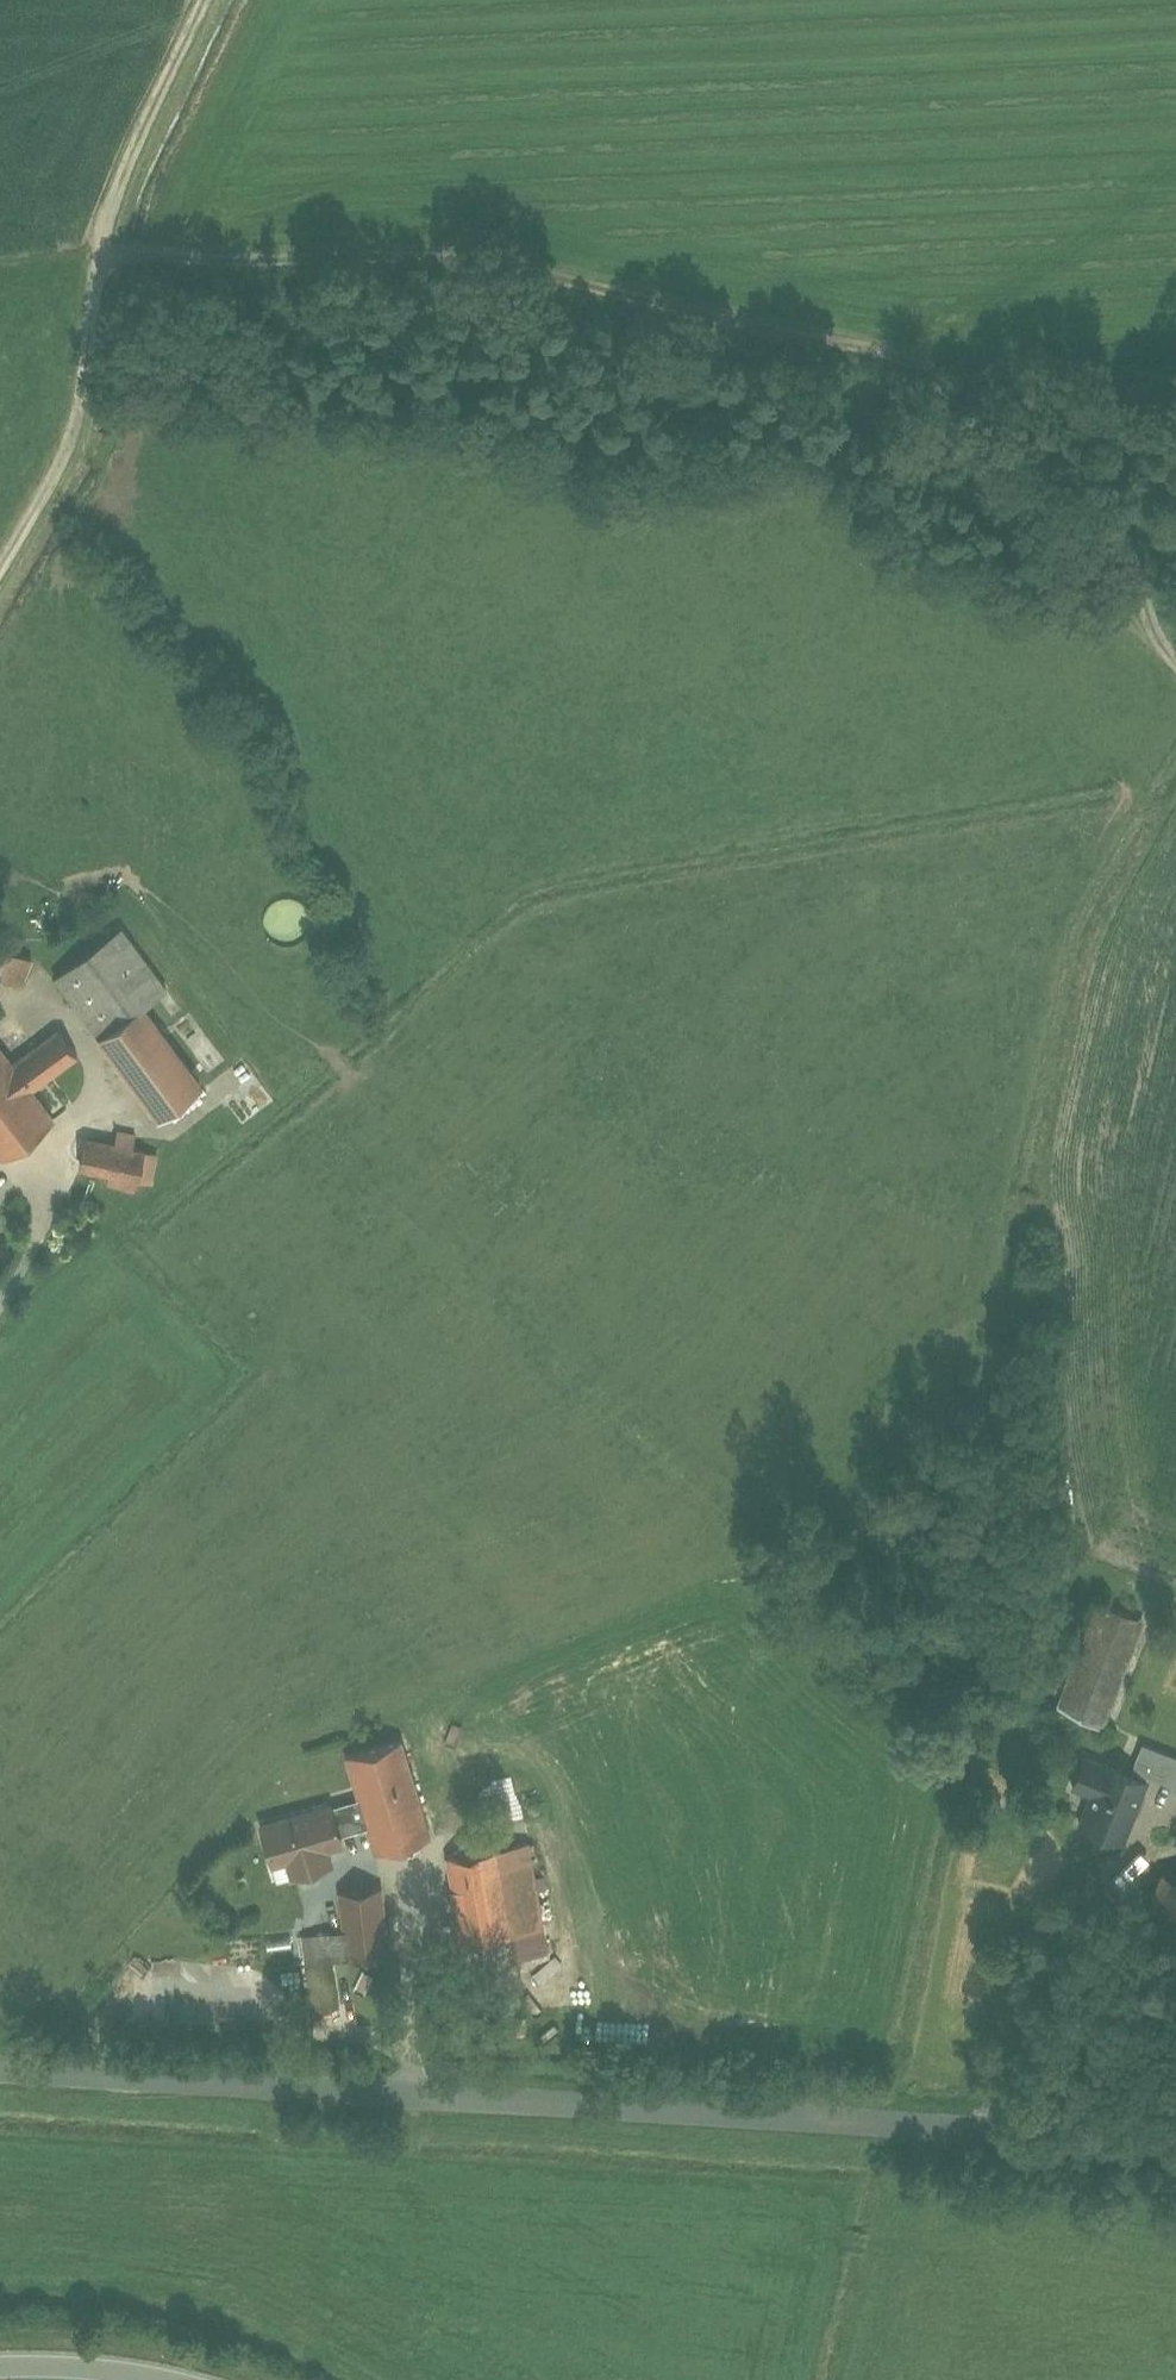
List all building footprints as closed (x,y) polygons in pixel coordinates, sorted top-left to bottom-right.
[(126,924),(60,972),(106,1034),(150,1002),(172,986),(126,924)] [(0,941),(0,974),(24,983),(35,954),(0,941)] [(208,1081),(150,1002),(106,1034),(164,1114),(208,1081)] [(7,1151),(59,1113),(36,1081),(79,1050),(63,1028),(20,1059),(0,1032),(0,1142),(7,1151)] [(120,1140),(93,1133),(85,1164),(114,1171),(111,1181),(137,1188),(140,1178),(154,1181),(161,1150),(137,1144),(140,1131),(123,1127),(120,1140)] [(1057,1707),(1104,1727),(1147,1622),(1099,1603),(1057,1707)] [(406,1738),(352,1753),(364,1795),(372,1823),(379,1846),(432,1831),(406,1738)] [(1133,1771),(1175,1788),(1175,1759),(1143,1746),(1133,1771)] [(1093,1797),(1082,1825),(1126,1843),(1150,1784),(1088,1759),(1075,1790),(1093,1797)] [(364,1795),(341,1801),(349,1830),(372,1823),(364,1795)] [(338,1799),(264,1819),(276,1863),(292,1858),(296,1872),(339,1860),(335,1846),(351,1842),(338,1799)] [(528,1844),(454,1855),(470,1957),(544,1946),(528,1844)] [(1162,1871),(1135,1931),(1175,1949),(1175,1877),(1162,1871)] [(388,1885),(343,1890),(348,1931),(351,1955),(395,1950),(388,1885)] [(348,1931),(302,1937),(304,1961),(351,1955),(348,1931)]
